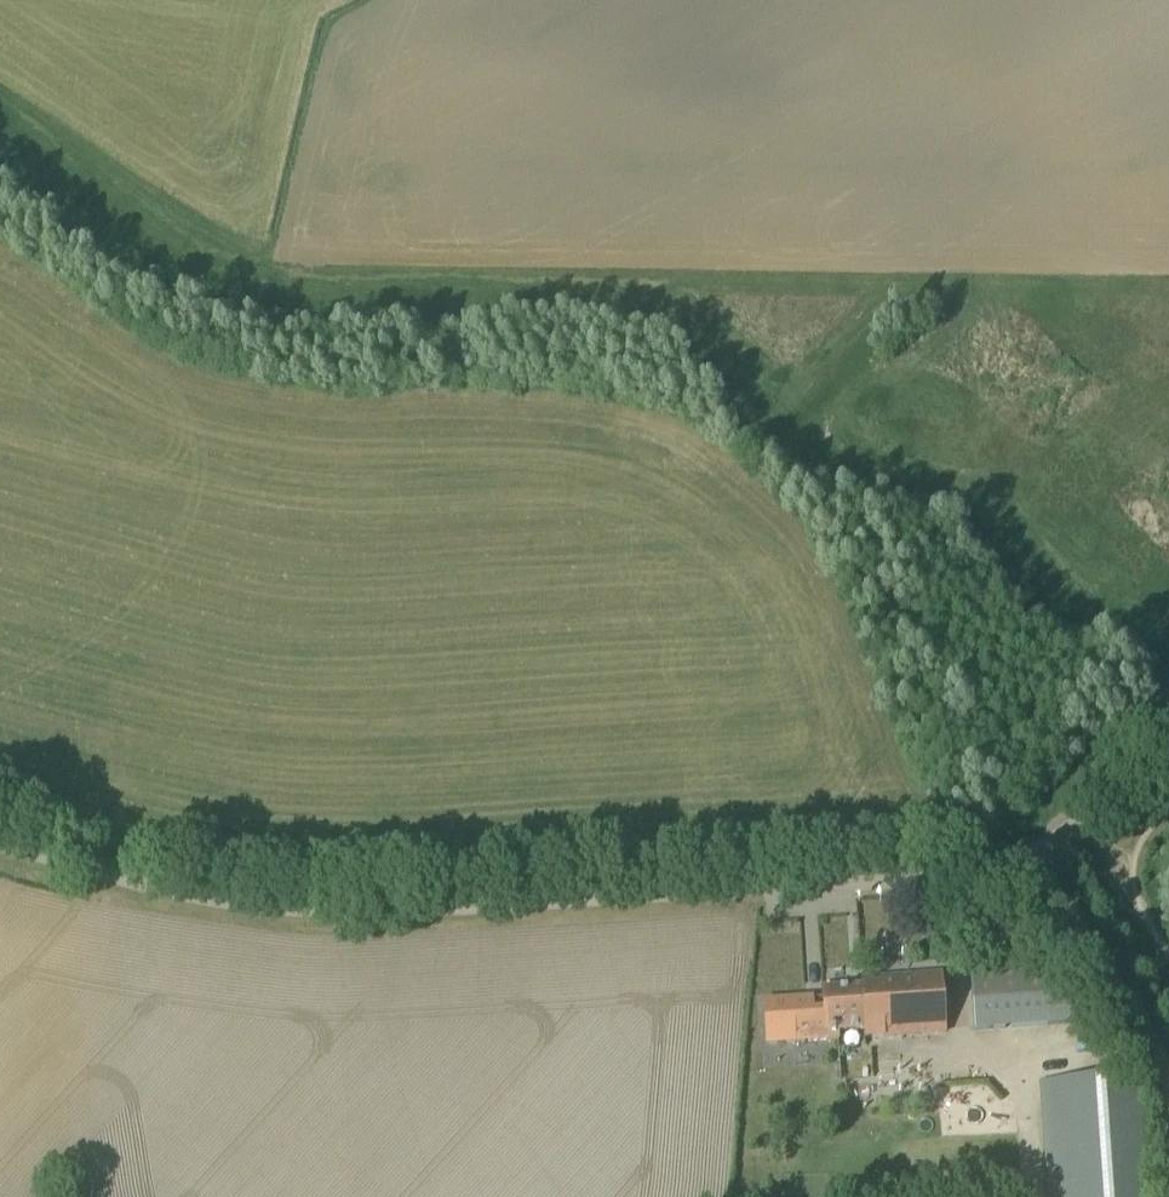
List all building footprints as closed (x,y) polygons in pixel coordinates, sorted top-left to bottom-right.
[(973,1029),(1072,1024),(1069,963),(971,969),(973,1029)] [(793,1000),(765,1002),(768,1044),(796,1042),(837,1040),(836,1032),(866,1030),(866,1040),(946,1034),(943,973),(862,978),(862,987),(822,989),(823,998),(793,1000)] [(1140,1075),(1040,1081),(1048,1196),(1149,1196),(1140,1075)]
